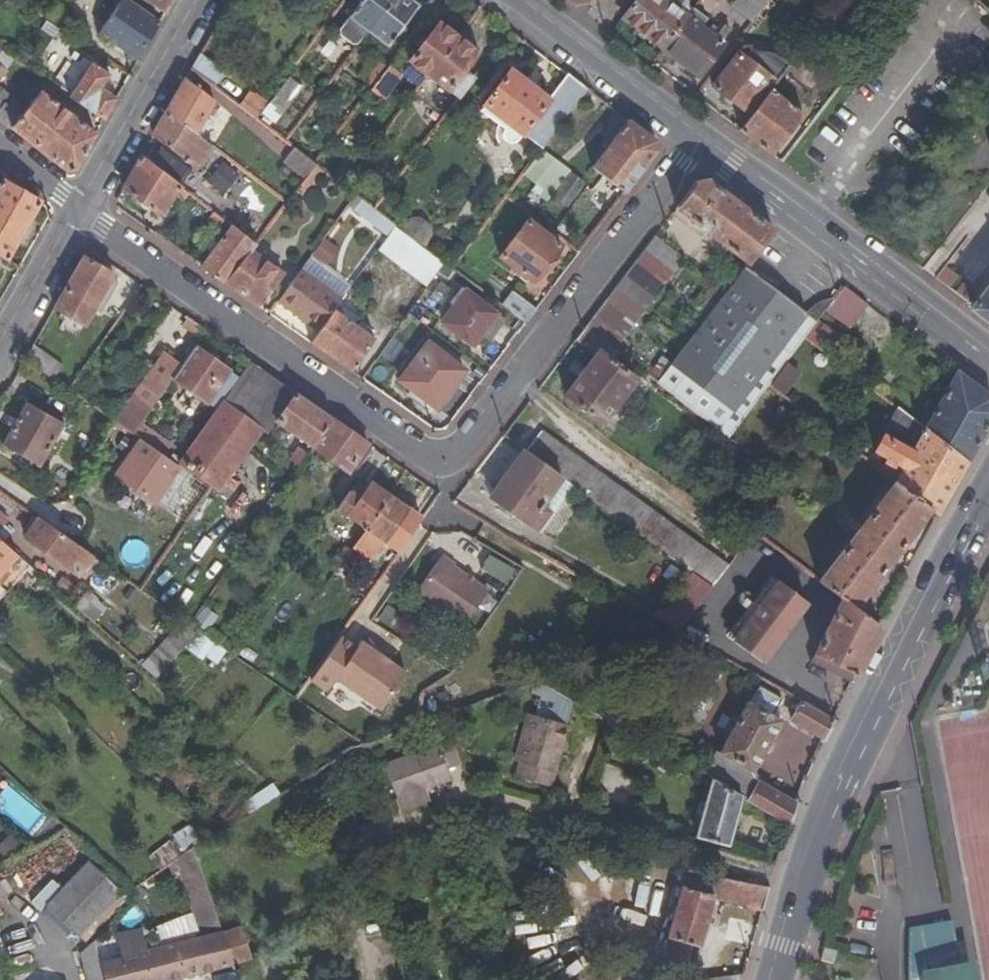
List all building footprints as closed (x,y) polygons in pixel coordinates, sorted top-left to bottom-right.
[(56,28),(64,16),(41,0),(38,0),(30,10),(56,28)] [(125,0),(124,0),(98,38),(136,65),(145,50),(159,25),(125,0)] [(164,16),(174,0),(140,0),(164,16)] [(349,18),(368,33),(393,0),(363,0),(349,18)] [(417,7),(407,0),(393,0),(368,33),(387,47),(417,7)] [(661,47),(690,9),(678,0),(633,0),(621,16),(661,47)] [(750,24),(766,3),(763,0),(735,0),(729,9),(750,24)] [(750,24),(756,29),(777,0),(768,0),(766,3),(750,24)] [(693,5),(690,9),(661,47),(698,75),(723,41),(722,40),(731,28),(724,24),(717,35),(700,23),(706,15),(693,5)] [(428,77),(458,39),(438,24),(409,63),(428,77)] [(465,71),(477,54),(458,39),(428,77),(458,100),(463,92),(474,78),(465,71)] [(772,79),(737,53),(712,87),(746,114),(772,79)] [(189,72),(212,89),(223,74),(198,56),(189,72)] [(372,88),(387,69),(373,58),(358,77),(372,88)] [(90,67),(68,100),(103,125),(116,102),(100,91),(108,79),(90,67)] [(372,88),(369,92),(383,101),(401,76),(388,67),(387,69),(372,88)] [(486,109),(542,151),(589,91),(569,76),(548,103),(511,75),(486,109)] [(164,115),(191,134),(213,104),(183,82),(174,98),(164,115)] [(10,127),(20,116),(3,102),(9,95),(0,88),(0,119),(10,127)] [(804,116),(771,91),(742,132),(757,144),(774,157),(804,116)] [(237,107),(254,120),(265,106),(248,93),(237,107)] [(40,94),(20,116),(10,127),(65,171),(75,172),(89,148),(94,139),(40,94)] [(268,130),(283,112),(269,101),(265,106),(254,120),(268,130)] [(206,151),(210,154),(213,150),(191,134),(164,115),(151,137),(151,138),(183,162),(193,149),(202,156),(206,151)] [(629,121),(593,168),(626,194),(658,152),(657,142),(629,121)] [(283,164),(304,180),(315,166),(313,165),(294,150),(283,164)] [(554,197),(572,174),(542,151),(525,174),(554,197)] [(120,190),(156,216),(173,195),(179,187),(141,155),(124,183),(120,190)] [(205,181),(222,194),(238,173),(221,160),(205,181)] [(324,173),(315,166),(304,180),(294,193),(302,200),(324,173)] [(697,180),(678,206),(749,261),(773,231),(732,199),(707,180),(697,180)] [(5,263),(37,204),(0,185),(0,260),(5,263)] [(179,187),(173,195),(181,201),(188,193),(179,187)] [(353,193),(344,205),(382,235),(391,223),(353,193)] [(502,259),(533,282),(560,246),(529,223),(502,259)] [(401,231),(423,247),(428,241),(406,225),(401,231)] [(378,250),(427,286),(443,263),(423,247),(401,231),(395,226),(378,250)] [(247,251),(251,246),(228,227),(196,266),(208,274),(221,283),(247,251)] [(657,233),(586,327),(611,346),(615,349),(686,256),(657,233)] [(280,273),(247,251),(221,283),(245,299),(256,307),(280,273)] [(80,257),(53,308),(85,325),(112,274),(80,257)] [(733,411),(806,315),(745,267),(670,363),(733,411)] [(334,310),(342,300),(300,268),(276,301),(317,333),(334,310)] [(847,287),(841,289),(826,309),(852,329),(870,304),(847,287)] [(973,309),(988,321),(988,288),(973,309)] [(472,346),(495,315),(465,292),(441,322),(472,346)] [(513,293),(502,307),(525,325),(536,311),(513,293)] [(351,372),(374,339),(334,310),(317,333),(309,344),(331,358),(351,372)] [(806,335),(816,322),(806,315),(733,411),(670,363),(656,381),(728,436),(770,382),(806,335)] [(806,335),(826,351),(838,335),(818,319),(816,322),(806,335)] [(638,380),(605,354),(611,346),(586,327),(576,340),(596,355),(565,395),(603,424),(638,380)] [(462,371),(426,344),(399,381),(434,408),(462,371)] [(184,366),(174,379),(209,403),(231,372),(196,348),(184,366)] [(174,379),(184,366),(165,353),(117,423),(135,435),(174,379)] [(222,401),(235,410),(252,384),(249,382),(259,367),(250,361),(222,401)] [(249,382),(252,384),(235,410),(255,424),(283,384),(259,367),(249,382)] [(959,373),(927,431),(968,464),(988,427),(988,396),(959,373)] [(268,432),(278,417),(295,392),(290,388),(283,384),(255,424),(262,428),(268,432)] [(862,398),(873,406),(882,395),(870,386),(862,398)] [(331,417),(295,392),(278,417),(314,443),(331,417)] [(235,410),(222,401),(178,464),(212,487),(255,424),(235,410)] [(40,468),(64,424),(27,404),(2,447),(40,468)] [(955,487),(968,464),(927,431),(897,407),(874,452),(885,458),(884,463),(894,469),(896,465),(904,470),(896,484),(929,511),(937,518),(955,487)] [(352,431),(331,417),(314,443),(352,469),(370,443),(352,431)] [(218,491),(262,428),(255,424),(212,487),(218,491)] [(835,434),(844,442),(848,437),(838,429),(835,434)] [(528,451),(567,480),(713,586),(728,565),(541,433),(528,451)] [(114,473),(152,500),(178,464),(139,437),(114,473)] [(297,468),(309,450),(299,444),(291,458),(294,459),(291,464),(297,468)] [(528,451),(525,449),(491,495),(544,532),(557,513),(548,507),(567,480),(528,451)] [(372,481),(361,497),(351,490),(338,509),(366,528),(390,494),(372,481)] [(842,600),(852,608),(929,511),(896,484),(819,583),(831,592),(834,594),(842,600)] [(405,513),(409,507),(390,494),(366,528),(392,546),(412,518),(405,513)] [(6,544),(15,534),(7,527),(11,522),(0,512),(0,539),(6,544)] [(88,562),(94,565),(97,560),(38,519),(28,535),(31,537),(28,541),(79,576),(88,562)] [(0,586),(10,575),(5,571),(19,555),(6,544),(0,539),(0,586)] [(507,581),(513,564),(483,553),(477,570),(507,581)] [(464,625),(490,590),(455,566),(457,563),(445,554),(418,591),(464,625)] [(819,583),(807,573),(794,590),(808,600),(820,609),(831,592),(819,583)] [(764,601),(761,605),(743,632),(736,642),(762,662),(808,600),(794,590),(780,580),(764,601)] [(90,621),(103,608),(90,595),(77,608),(90,621)] [(842,600),(816,656),(856,675),(867,652),(879,628),(852,608),(842,600)] [(724,658),(736,642),(743,632),(701,602),(679,632),(724,658)] [(360,641),(356,647),(341,636),(310,679),(325,690),(334,678),(378,709),(404,673),(360,641)] [(852,683),(856,675),(816,656),(812,664),(852,683)] [(569,726),(556,722),(563,697),(543,685),(534,715),(529,714),(515,761),(521,763),(517,777),(550,787),(569,726)] [(722,754),(753,771),(781,721),(772,716),(780,701),(758,688),(722,754)] [(827,739),(835,720),(802,701),(793,721),(827,739)] [(450,778),(437,742),(383,762),(400,809),(426,800),(422,788),(450,778)] [(11,809),(14,807),(47,839),(65,828),(0,767),(0,799),(11,809)] [(714,782),(743,799),(790,825),(797,805),(753,779),(750,784),(722,768),(714,782)] [(697,833),(728,843),(743,799),(714,782),(697,833)] [(219,833),(248,815),(238,799),(209,817),(219,833)] [(6,858),(18,841),(4,832),(0,838),(0,854),(6,858)] [(195,921),(215,915),(192,850),(174,862),(195,921)] [(692,869),(693,863),(689,861),(683,888),(681,888),(668,937),(671,938),(667,956),(689,962),(694,945),(701,947),(712,897),(763,910),(770,887),(692,869)] [(117,892),(87,863),(42,908),(72,937),(117,892)] [(223,936),(215,915),(195,921),(201,940),(223,936)] [(952,923),(910,930),(908,957),(907,976),(908,979),(962,979),(959,968),(952,923)] [(160,949),(187,943),(186,938),(177,940),(173,925),(155,929),(160,949)] [(247,959),(253,957),(243,929),(223,936),(232,965),(235,972),(237,978),(238,979),(253,979),(247,959)] [(76,953),(84,979),(92,979),(101,978),(92,945),(99,943),(97,935),(76,953)] [(160,949),(168,979),(226,966),(232,965),(223,936),(201,940),(187,943),(160,949)] [(106,979),(166,979),(168,979),(160,949),(102,962),(106,979)] [(235,972),(232,965),(226,966),(229,974),(235,972)] [(959,968),(962,979),(973,979),(971,967),(959,968)]
